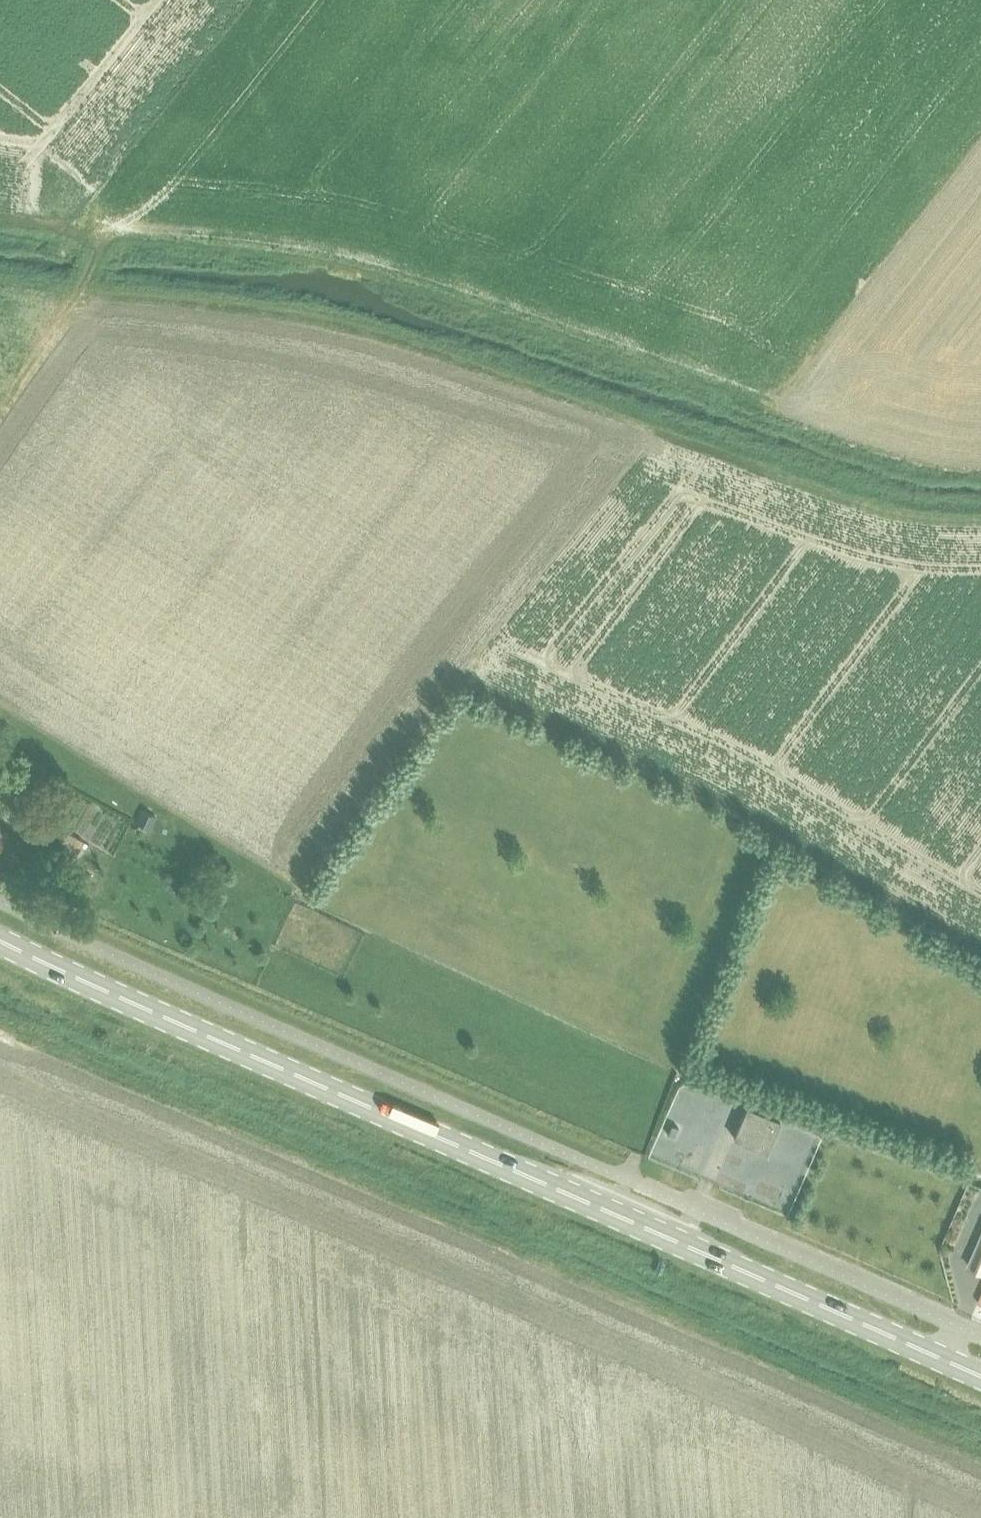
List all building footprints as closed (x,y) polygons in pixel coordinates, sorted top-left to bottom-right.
[(9,832),(0,826),(0,844),(9,832)] [(74,860),(84,843),(65,832),(55,849),(74,860)] [(767,1153),(780,1122),(746,1107),(733,1138),(767,1153)] [(980,1273),(980,1234),(966,1267),(980,1273)]
